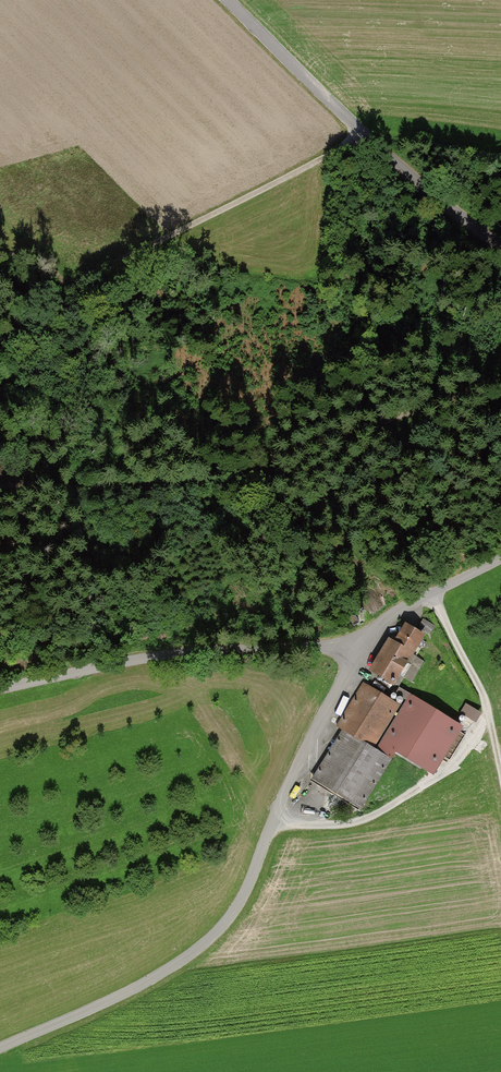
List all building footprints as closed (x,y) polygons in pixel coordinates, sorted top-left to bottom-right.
[(418,656),(429,636),(409,626),(401,641),(393,637),(373,675),(401,689),(406,679),(415,684),(427,661),(418,656)] [(434,774),(463,727),(411,695),(403,707),(361,681),(334,726),(342,731),(312,779),(360,809),(396,750),(434,774)] [(476,722),(482,712),(467,703),(461,713),(476,722)]
